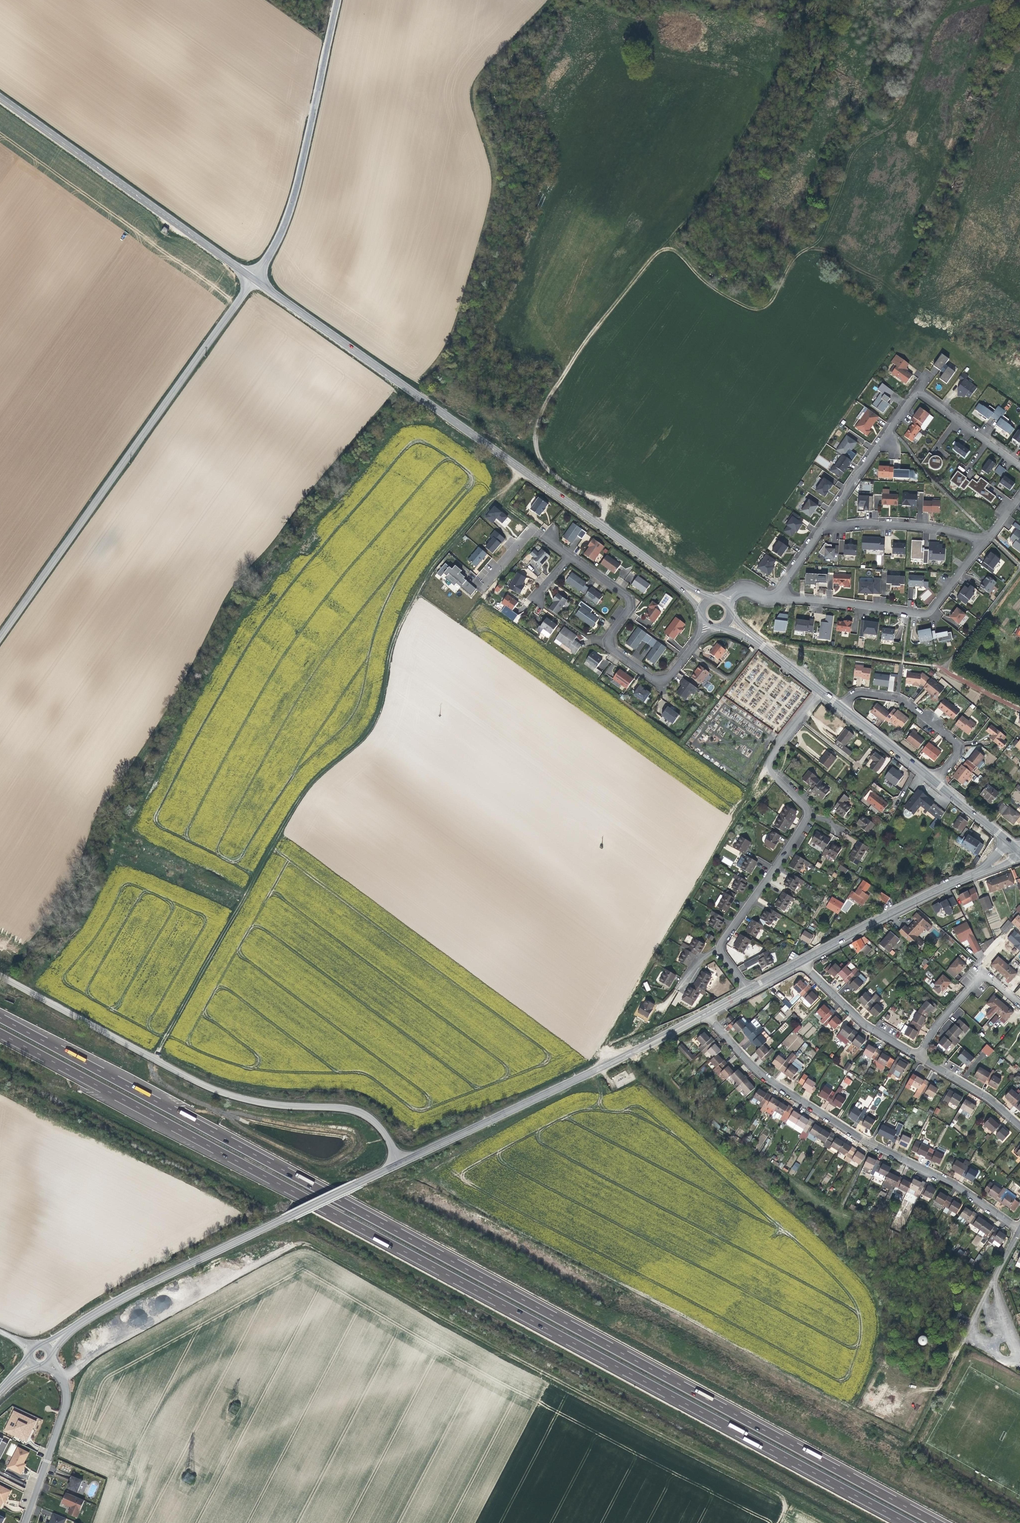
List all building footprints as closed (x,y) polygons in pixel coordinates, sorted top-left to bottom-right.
[(941,371),(946,365),(950,359),(943,354),(934,366),(941,371)] [(897,367),(892,374),(907,384),(913,376),(908,373),(906,371),(907,370),(908,369),(907,368),(909,364),(897,356),(894,360),(898,362),(895,365),(897,367)] [(946,365),(941,371),(943,372),(945,373),(940,379),(947,384),(956,372),(946,365)] [(970,398),(977,386),(965,379),(968,375),(962,372),(958,379),(961,381),(954,392),(964,398),(965,396),(970,398)] [(882,393),(890,397),(894,391),(884,384),(879,390),(882,393)] [(891,399),(890,397),(882,393),(880,396),(880,397),(888,403),(890,401),(891,399)] [(888,403),(880,397),(877,401),(876,401),(873,405),(884,413),(890,404),(888,403)] [(983,415),(988,408),(984,405),(980,402),(976,408),(979,411),(979,412),(983,415)] [(988,408),(983,415),(982,416),(984,418),(986,420),(987,418),(989,419),(991,416),(996,410),(990,405),(988,408)] [(999,406),(996,410),(991,416),(995,418),(1002,408),(999,406)] [(911,421),(914,423),(920,427),(930,414),(921,408),(916,414),(911,421)] [(999,422),(1004,415),(1007,411),(1002,408),(995,418),(999,422)] [(879,417),(868,409),(855,427),(867,436),(870,431),(869,430),(868,430),(875,420),(876,421),(879,417)] [(1004,415),(999,422),(996,425),(998,426),(997,428),(999,429),(1001,431),(1002,429),(1006,432),(1007,432),(1010,435),(1015,429),(1011,426),(1007,422),(1009,420),(1004,415)] [(922,428),(920,427),(914,423),(911,427),(907,432),(915,438),(922,428)] [(847,435),(837,450),(843,454),(845,456),(850,450),(851,448),(852,449),(857,442),(847,435)] [(953,449),(965,458),(970,452),(963,446),(958,443),(953,449)] [(930,452),(921,464),(929,464),(929,465),(930,467),(932,469),(934,470),(936,470),(938,470),(939,469),(941,467),(942,466),(943,465),(943,463),(943,461),(942,459),(941,457),(940,457),(939,458),(932,454),(930,452)] [(850,464),(852,461),(845,456),(843,454),(842,456),(835,466),(843,472),(844,473),(847,468),(846,467),(849,464),(850,464)] [(996,464),(989,459),(986,464),(981,470),(988,475),(996,464)] [(1006,470),(999,465),(994,472),(1001,477),(1006,470)] [(840,477),(843,472),(835,466),(834,466),(831,470),(840,477)] [(894,478),(894,469),(894,467),(887,467),(879,466),(879,477),(894,478)] [(901,469),(894,469),(894,478),(910,478),(910,469),(901,469)] [(960,487),(966,479),(967,478),(963,475),(958,471),(951,481),(960,487)] [(1005,476),(999,483),(1005,487),(1010,491),(1015,484),(1005,476)] [(833,484),(823,478),(815,490),(824,496),(827,492),(827,491),(828,489),(829,488),(830,488),(833,484)] [(992,502),(996,496),(985,488),(987,486),(989,483),(981,478),(977,483),(972,479),(970,482),(968,486),(978,493),(978,492),(992,502)] [(966,479),(960,487),(964,490),(968,486),(970,482),(966,479)] [(911,505),(910,506),(917,506),(917,495),(910,495),(908,492),(905,492),(903,494),(902,506),(908,506),(908,505),(911,505)] [(978,493),(991,503),(992,502),(978,492),(978,493)] [(898,505),(899,495),(889,494),(883,494),(882,494),(882,504),(889,505),(889,504),(894,504),(894,505),(898,505)] [(872,511),(873,496),(859,495),(858,511),(865,511),(865,510),(867,510),(872,511)] [(539,498),(530,509),(540,516),(543,513),(545,511),(546,509),(546,508),(548,505),(539,498)] [(817,512),(821,507),(810,500),(802,511),(813,518),(817,512)] [(932,501),(924,501),(923,511),(932,511),(932,510),(935,510),(940,510),(941,500),(932,500),(932,501)] [(496,507),(487,518),(493,524),(497,520),(498,518),(503,523),(508,517),(503,512),(502,513),(496,507)] [(798,520),(800,516),(794,512),(790,517),(792,518),(787,525),(788,525),(784,531),(792,536),(796,531),(798,528),(799,528),(802,523),(798,520)] [(577,535),(582,539),(587,533),(574,523),(564,537),(572,543),(575,539),(577,535)] [(1019,530),(1017,529),(1013,535),(1010,539),(1015,543),(1019,536),(1019,531),(1019,530)] [(494,540),(487,548),(494,554),(501,545),(506,539),(496,531),(491,537),(494,540)] [(589,550),(588,549),(584,554),(594,561),(604,546),(593,538),(588,545),(590,547),(591,547),(589,550)] [(872,540),(862,539),(862,550),(885,551),(885,540),(880,540),(880,539),(876,539),(876,540),(872,540)] [(789,547),(780,541),(773,551),(782,557),(786,552),(789,547)] [(923,560),(924,553),(923,553),(922,553),(923,542),(912,542),(911,560),(923,560)] [(838,560),(839,545),(833,545),(829,545),(826,543),(819,553),(825,556),(825,558),(831,558),(834,558),(834,560),(838,560)] [(937,543),(929,543),(929,552),(929,560),(945,561),(945,550),(943,550),(943,545),(940,545),(937,545),(937,543)] [(906,555),(906,545),(899,544),(893,544),(893,554),(906,555)] [(849,546),(844,545),(844,555),(857,556),(857,546),(853,546),(853,545),(851,545),(849,545),(849,546)] [(488,555),(480,548),(469,561),(477,568),(482,562),(488,555)] [(538,553),(534,558),(533,560),(541,567),(546,561),(550,556),(542,549),(538,553)] [(986,560),(981,565),(992,573),(996,568),(995,567),(998,563),(1000,560),(991,553),(989,556),(988,555),(987,558),(985,560),(986,560)] [(773,566),(777,560),(767,554),(758,568),(769,575),(774,569),(772,567),(773,566)] [(607,555),(601,564),(610,570),(615,574),(621,565),(607,555)] [(463,585),(465,582),(462,580),(464,578),(465,577),(460,572),(462,570),(455,565),(452,569),(449,566),(443,573),(447,576),(449,573),(458,581),(463,585)] [(456,583),(458,581),(449,573),(447,576),(445,578),(454,586),(456,583)] [(517,573),(508,589),(520,595),(524,588),(521,587),(523,584),(526,578),(517,573)] [(580,591),(585,585),(586,583),(579,578),(572,573),(566,581),(580,591)] [(816,585),(816,583),(816,580),(819,580),(819,583),(828,583),(828,574),(806,573),(806,580),(805,584),(811,584),(816,585)] [(842,584),(842,585),(844,586),(844,587),(851,588),(851,575),(834,574),(834,583),(840,583),(840,584),(842,584)] [(638,576),(632,584),(637,588),(644,593),(650,585),(638,576)] [(996,582),(988,576),(984,581),(980,587),(988,593),(996,582)] [(905,577),(887,577),(887,585),(892,585),(892,587),(896,587),(901,587),(901,586),(905,586),(905,577)] [(909,577),(909,587),(916,587),(924,587),(924,582),(924,577),(909,577)] [(463,585),(458,581),(456,583),(471,595),(476,589),(467,580),(465,582),(463,585)] [(881,581),(875,580),(875,583),(860,583),(860,594),(867,594),(874,594),(881,594),(881,581)] [(963,589),(960,592),(969,599),(976,590),(967,583),(963,589)] [(590,589),(585,585),(580,591),(586,595),(590,589)] [(599,593),(591,588),(590,589),(586,595),(585,596),(597,604),(603,596),(599,593)] [(969,599),(960,592),(957,597),(966,604),(969,599)] [(555,602),(549,609),(557,614),(567,600),(558,593),(554,598),(556,599),(555,602)] [(508,595),(502,603),(506,606),(512,611),(518,602),(513,598),(508,595)] [(591,613),(593,610),(581,601),(579,605),(582,607),(576,615),(592,627),(598,619),(593,615),(591,613)] [(648,611),(645,616),(654,623),(661,613),(655,609),(658,605),(653,602),(649,607),(650,607),(649,609),(648,610),(648,611)] [(518,615),(512,611),(506,606),(501,612),(514,621),(518,615)] [(954,612),(950,617),(958,624),(965,615),(957,608),(954,612)] [(784,615),(780,613),(775,619),(774,630),(779,630),(779,628),(786,629),(787,624),(788,621),(784,620),(784,615)] [(676,617),(666,631),(675,638),(677,634),(677,633),(678,632),(679,631),(681,633),(684,629),(683,627),(685,624),(676,617)] [(541,633),(548,638),(557,626),(552,622),(547,618),(541,627),(540,626),(536,630),(541,633)] [(796,631),(809,632),(810,622),(804,621),(802,621),(797,620),(796,631)] [(862,620),(860,637),(864,637),(864,633),(878,635),(879,624),(873,623),(866,622),(866,621),(862,620)] [(838,622),(837,630),(851,632),(852,622),(847,621),(847,623),(845,622),(838,622)] [(833,623),(826,622),(824,622),(822,622),(821,628),(819,628),(818,632),(821,633),(820,639),(831,640),(833,623)] [(569,648),(574,641),(577,637),(564,627),(556,638),(569,648)] [(642,640),(647,633),(638,627),(627,644),(630,646),(635,650),(642,640)] [(888,629),(883,628),(882,639),(894,640),(896,630),(888,629)] [(920,642),(933,640),(932,632),(931,629),(926,630),(918,632),(920,642)] [(942,633),(936,634),(937,639),(938,639),(939,643),(953,640),(952,633),(948,633),(948,632),(942,633)] [(642,640),(647,644),(652,637),(647,633),(642,640)] [(652,637),(647,644),(653,648),(658,642),(652,637)] [(574,641),(569,648),(572,650),(571,652),(575,655),(580,648),(576,645),(578,643),(576,642),(574,641)] [(658,642),(653,648),(646,658),(651,661),(655,664),(666,647),(658,642)] [(713,649),(710,653),(718,659),(726,650),(717,643),(713,649)] [(592,652),(586,661),(596,668),(602,660),(597,656),(592,652)] [(697,670),(697,671),(696,672),(692,677),(700,684),(709,672),(700,665),(697,670)] [(870,679),(871,669),(863,668),(864,666),(855,665),(854,675),(860,676),(862,676),(862,679),(870,679)] [(613,679),(627,689),(633,680),(624,674),(625,673),(620,669),(613,679)] [(915,684),(914,686),(919,686),(919,685),(920,685),(920,684),(921,674),(907,673),(906,683),(913,684),(915,684)] [(921,674),(920,684),(922,684),(925,687),(930,679),(922,673),(921,674)] [(890,676),(875,674),(873,685),(882,686),(888,687),(890,676)] [(697,688),(683,679),(680,684),(682,686),(681,688),(676,694),(685,700),(691,692),(693,694),(696,690),(697,688)] [(925,687),(924,688),(931,694),(932,693),(933,694),(931,697),(931,699),(935,701),(937,701),(938,699),(937,697),(944,689),(931,679),(930,679),(925,687)] [(640,685),(633,695),(644,702),(651,693),(647,691),(646,692),(644,690),(643,689),(644,688),(640,685)] [(944,699),(938,707),(946,714),(954,719),(960,711),(950,704),(950,703),(944,699)] [(883,722),(885,720),(890,714),(883,708),(883,709),(876,704),(871,712),(883,722)] [(674,711),(668,706),(661,715),(673,724),(680,715),(674,711)] [(890,714),(885,720),(888,722),(889,721),(897,727),(898,725),(902,728),(909,719),(903,714),(898,710),(897,711),(894,708),(890,714)] [(939,717),(943,713),(937,708),(934,712),(939,717)] [(963,728),(970,733),(977,725),(970,719),(968,721),(962,716),(955,724),(962,730),(963,728)] [(1006,737),(991,725),(986,731),(990,734),(990,733),(993,735),(990,739),(993,741),(1002,748),(1007,743),(1004,740),(1006,737)] [(836,740),(838,741),(845,746),(854,735),(845,728),(839,736),(836,740)] [(917,732),(914,730),(906,739),(918,749),(925,740),(920,736),(917,734),(917,732)] [(845,746),(838,741),(834,745),(849,756),(852,752),(845,746)] [(928,742),(922,751),(935,761),(941,752),(936,748),(928,742)] [(963,766),(971,773),(976,767),(977,767),(977,766),(982,760),(985,756),(976,750),(970,758),(968,760),(967,760),(963,766)] [(836,758),(833,755),(830,753),(827,751),(823,756),(819,762),(828,769),(836,758)] [(883,758),(875,752),(870,758),(875,761),(870,768),(876,773),(885,760),(883,758)] [(972,773),(971,773),(963,766),(962,765),(957,770),(952,776),(963,784),(966,781),(972,773)] [(898,771),(892,767),(884,777),(896,786),(904,776),(898,771)] [(809,785),(810,784),(815,777),(816,776),(809,771),(802,780),(806,783),(809,785)] [(815,777),(810,784),(814,788),(820,781),(815,777)] [(823,783),(820,781),(814,788),(812,791),(817,794),(823,799),(829,791),(822,785),(823,783)] [(874,783),(872,785),(880,791),(882,789),(874,783)] [(986,798),(991,803),(999,793),(988,785),(981,795),(986,798)] [(872,805),(869,809),(876,815),(879,810),(881,812),(888,804),(883,800),(871,790),(864,799),(872,805)] [(939,821),(944,812),(934,803),(934,802),(933,802),(933,801),(932,800),(931,800),(930,799),(929,798),(928,798),(926,796),(926,795),(921,791),(920,791),(918,790),(905,807),(906,808),(905,811),(904,813),(905,817),(908,818),(912,816),(913,814),(921,805),(927,810),(927,811),(939,821)] [(844,795),(835,806),(837,807),(838,808),(836,811),(843,817),(851,808),(845,803),(849,798),(844,795)] [(1003,803),(997,810),(999,812),(1005,805),(1003,803)] [(1019,816),(1019,815),(1009,807),(1009,808),(1005,805),(999,812),(1013,824),(1016,821),(1019,816)] [(784,832),(787,828),(787,827),(788,826),(790,827),(792,823),(794,819),(792,818),(793,816),(794,816),(797,812),(786,806),(774,827),(784,832)] [(862,815),(857,823),(861,827),(860,828),(862,829),(868,833),(874,825),(867,820),(867,819),(862,815)] [(968,823),(963,819),(960,817),(953,826),(961,832),(968,823)] [(935,818),(929,826),(934,830),(940,822),(935,818)] [(972,831),(969,829),(969,830),(966,828),(959,837),(957,840),(957,842),(962,845),(962,846),(974,853),(977,855),(984,845),(980,843),(975,839),(969,836),(972,831)] [(779,839),(780,836),(773,831),(771,834),(770,834),(764,843),(774,849),(779,842),(777,841),(779,839)] [(824,851),(827,846),(830,840),(823,836),(817,832),(812,841),(822,847),(821,849),(824,851)] [(734,844),(732,848),(744,854),(747,848),(751,842),(741,837),(736,845),(734,844)] [(852,856),(859,860),(865,850),(867,851),(869,848),(859,841),(854,848),(850,855),(852,856)] [(827,846),(824,851),(822,854),(826,856),(827,854),(835,859),(841,849),(836,846),(833,844),(830,848),(827,846)] [(810,863),(797,855),(793,861),(789,867),(799,872),(804,864),(808,866),(810,863)] [(757,862),(746,856),(744,859),(746,860),(741,868),(750,874),(754,867),(757,862)] [(860,860),(859,860),(852,856),(849,860),(857,865),(860,860)] [(736,865),(741,868),(746,860),(744,859),(741,857),(736,865)] [(850,881),(855,874),(849,870),(844,877),(850,881)] [(1004,876),(998,878),(1002,888),(1014,884),(1010,873),(1004,876)] [(733,878),(737,880),(743,884),(745,880),(735,874),(733,878)] [(794,875),(793,879),(799,883),(803,885),(805,881),(794,875)] [(799,883),(793,879),(789,877),(787,880),(784,885),(794,891),(799,883)] [(1002,888),(998,878),(993,880),(986,882),(990,893),(1002,888)] [(743,884),(737,880),(732,888),(742,894),(745,889),(747,886),(743,884)] [(855,893),(851,891),(848,896),(850,897),(855,901),(856,899),(864,905),(869,896),(865,893),(866,891),(870,885),(864,880),(855,893)] [(978,897),(975,888),(967,892),(972,901),(978,897)] [(724,892),(722,896),(723,896),(717,906),(726,912),(729,906),(734,898),(724,892)] [(791,902),(793,898),(783,892),(780,898),(775,906),(784,911),(790,901),(791,902)] [(890,898),(881,892),(878,897),(886,903),(890,898)] [(972,901),(967,892),(963,894),(959,896),(963,905),(972,901)] [(957,904),(953,896),(945,900),(939,903),(938,902),(932,906),(936,913),(940,912),(940,908),(942,907),(945,913),(948,914),(951,912),(952,909),(951,907),(957,904)] [(979,899),(983,911),(993,908),(988,896),(979,899)] [(838,914),(843,904),(832,897),(831,899),(829,902),(826,907),(835,912),(838,914)] [(972,901),(963,905),(965,909),(974,904),(972,901)] [(760,919),(766,922),(770,925),(775,916),(779,919),(782,915),(771,909),(769,912),(765,910),(763,914),(760,919)] [(710,914),(714,917),(720,920),(722,917),(712,911),(710,914)] [(905,926),(899,933),(908,941),(918,949),(924,942),(917,936),(915,935),(918,931),(920,933),(925,928),(928,931),(932,926),(927,922),(916,913),(914,916),(917,919),(915,920),(908,929),(905,926)] [(1019,930),(1019,917),(1018,915),(1014,920),(1011,922),(1014,925),(1019,930)] [(720,920),(714,917),(709,925),(719,930),(721,926),(723,922),(720,920)] [(764,926),(763,926),(758,923),(753,920),(750,925),(746,931),(755,937),(760,929),(762,930),(764,926)] [(1000,929),(1003,932),(1011,922),(1008,920),(1000,929)] [(954,929),(957,935),(965,931),(964,929),(965,928),(964,926),(968,925),(967,922),(954,929)] [(1011,922),(1003,932),(1006,934),(1014,925),(1011,922)] [(976,941),(968,925),(964,926),(965,928),(964,929),(965,931),(957,935),(961,942),(965,940),(968,938),(971,943),(976,941)] [(1015,930),(1008,939),(1012,942),(1015,945),(1014,946),(1019,951),(1019,935),(1015,930)] [(813,935),(805,931),(800,939),(809,944),(811,941),(813,938),(812,937),(813,935)] [(899,940),(891,932),(886,938),(881,944),(889,952),(899,940)] [(752,941),(741,934),(738,939),(734,946),(744,952),(749,943),(750,944),(752,941)] [(950,937),(947,934),(942,941),(944,943),(950,937)] [(870,941),(864,936),(859,939),(852,943),(858,953),(860,951),(867,944),(870,941)] [(950,937),(944,943),(949,948),(954,942),(950,937)] [(689,946),(696,951),(700,953),(702,949),(705,945),(694,938),(689,946)] [(981,950),(983,953),(994,941),(993,938),(979,946),(981,950)] [(976,941),(971,943),(970,944),(974,953),(981,950),(979,946),(976,941)] [(694,954),(696,951),(689,946),(683,943),(681,946),(684,948),(694,954)] [(867,944),(860,951),(865,956),(871,949),(867,944)] [(695,955),(694,954),(684,948),(682,951),(684,952),(679,961),(688,966),(691,961),(695,955)] [(768,954),(769,955),(771,954),(769,950),(756,957),(758,959),(768,954)] [(789,958),(792,960),(799,956),(792,952),(789,958)] [(773,963),(769,955),(768,954),(758,959),(759,962),(761,965),(763,969),(773,963)] [(746,968),(759,962),(758,959),(756,957),(743,964),(746,968)] [(996,969),(1000,973),(1008,965),(998,957),(991,965),(996,969)] [(958,958),(949,967),(958,975),(962,970),(966,965),(958,958)] [(856,968),(850,962),(845,967),(842,970),(838,974),(843,978),(844,980),(844,981),(846,983),(858,971),(859,970),(856,968)] [(831,974),(835,977),(838,974),(842,970),(838,966),(835,964),(833,966),(830,964),(825,969),(828,972),(828,971),(831,974)] [(1008,965),(1000,973),(1005,977),(1010,981),(1017,973),(1008,965)] [(955,978),(958,975),(949,967),(946,971),(955,978)] [(676,975),(665,969),(663,972),(664,973),(659,981),(669,987),(673,980),(676,975)] [(694,985),(705,991),(707,988),(705,987),(711,976),(703,971),(699,977),(694,985)] [(858,971),(846,983),(849,985),(849,984),(853,988),(856,991),(866,981),(860,975),(860,974),(858,971)] [(931,979),(934,975),(928,971),(925,974),(931,979)] [(936,985),(933,989),(939,993),(941,990),(943,992),(947,987),(951,982),(943,975),(934,984),(936,985)] [(809,989),(803,983),(800,980),(793,987),(802,996),(809,989)] [(810,988),(812,987),(809,984),(805,981),(803,983),(809,989),(810,988)] [(694,985),(692,988),(700,993),(703,995),(705,991),(694,985)] [(692,1005),(700,993),(692,988),(690,987),(687,992),(682,999),(692,1005)] [(814,992),(810,988),(809,989),(802,996),(805,999),(811,1005),(818,998),(815,995),(816,994),(814,992)] [(778,991),(775,994),(782,1000),(785,997),(778,991)] [(861,1003),(865,1006),(872,999),(865,992),(858,1000),(861,1003)] [(872,999),(865,1006),(864,1007),(866,1010),(879,997),(876,994),(872,999)] [(996,1012),(1003,1004),(999,1000),(994,995),(987,1004),(992,1009),(996,1012)] [(869,1012),(870,1011),(877,1004),(881,999),(879,997),(866,1010),(869,1012)] [(783,1001),(790,1009),(793,1006),(785,999),(783,1001)] [(809,1007),(811,1005),(805,999),(803,1001),(803,1003),(807,1007),(809,1007)] [(644,1005),(643,1004),(638,1012),(648,1018),(652,1010),(651,1009),(652,1008),(654,1004),(647,1000),(644,1005)] [(771,1001),(762,1010),(764,1012),(773,1003),(771,1001)] [(920,1008),(928,1014),(930,1012),(934,1007),(935,1008),(937,1006),(932,1001),(929,1003),(927,1001),(920,1008)] [(877,1004),(870,1011),(873,1015),(876,1017),(884,1010),(877,1004)] [(1008,1008),(1003,1004),(996,1012),(1001,1017),(1006,1020),(1013,1012),(1008,1008)] [(823,1018),(826,1021),(834,1013),(831,1010),(832,1010),(828,1006),(826,1007),(824,1005),(817,1012),(823,1018)] [(924,1021),(928,1014),(920,1008),(911,1023),(921,1029),(923,1026),(921,1026),(924,1021)] [(990,1019),(996,1012),(992,1009),(986,1016),(990,1019)] [(779,1011),(775,1018),(781,1022),(785,1015),(779,1011)] [(828,1023),(835,1016),(836,1015),(834,1013),(826,1021),(823,1023),(826,1026),(828,1023)] [(729,1023),(734,1019),(730,1015),(725,1020),(729,1023)] [(839,1019),(835,1016),(828,1023),(835,1029),(842,1022),(839,1019)] [(739,1033),(742,1030),(749,1024),(743,1018),(741,1020),(738,1017),(735,1019),(729,1024),(732,1027),(731,1028),(734,1032),(736,1030),(739,1033)] [(750,1039),(758,1032),(756,1030),(761,1025),(754,1019),(749,1024),(742,1030),(745,1033),(744,1034),(747,1036),(750,1039)] [(948,1030),(946,1033),(951,1038),(954,1035),(956,1038),(962,1031),(965,1033),(969,1029),(959,1020),(952,1028),(949,1031),(948,1030)] [(809,1022),(800,1031),(807,1039),(817,1030),(809,1022)] [(919,1032),(921,1029),(911,1023),(909,1027),(905,1034),(913,1039),(915,1036),(918,1031),(919,1032)] [(793,1031),(796,1034),(802,1028),(799,1025),(793,1031)] [(849,1041),(856,1032),(854,1030),(853,1031),(849,1028),(846,1025),(840,1033),(849,1041)] [(757,1045),(759,1048),(763,1045),(770,1038),(762,1028),(758,1032),(750,1039),(752,1042),(753,1041),(757,1045)] [(796,1049),(804,1042),(793,1031),(782,1042),(787,1048),(791,1045),(796,1049)] [(714,1041),(714,1040),(711,1037),(708,1034),(707,1035),(704,1032),(697,1039),(702,1045),(699,1048),(701,1051),(702,1051),(705,1048),(714,1041)] [(849,1041),(852,1043),(858,1035),(859,1034),(856,1032),(849,1041)] [(846,1045),(847,1044),(849,1041),(840,1033),(837,1037),(846,1045)] [(951,1038),(946,1033),(943,1036),(944,1037),(941,1040),(938,1043),(939,1044),(945,1049),(946,1050),(952,1043),(955,1046),(957,1043),(951,1038)] [(858,1035),(852,1043),(853,1043),(851,1046),(857,1050),(859,1048),(865,1041),(862,1038),(858,1035)] [(716,1043),(714,1041),(705,1048),(708,1051),(714,1057),(717,1054),(721,1051),(718,1048),(715,1044),(716,1043)] [(799,1057),(808,1045),(805,1042),(795,1054),(799,1057)] [(682,1044),(677,1048),(690,1062),(697,1056),(694,1053),(692,1055),(682,1044)] [(874,1060),(880,1050),(877,1048),(876,1049),(872,1047),(869,1044),(864,1053),(874,1060)] [(943,1052),(945,1049),(939,1044),(937,1046),(937,1047),(937,1048),(941,1051),(942,1052),(943,1052)] [(981,1050),(985,1054),(991,1048),(987,1044),(981,1050)] [(763,1061),(771,1054),(769,1051),(763,1045),(759,1048),(756,1051),(758,1054),(762,1058),(761,1059),(763,1061)] [(988,1056),(994,1050),(991,1048),(985,1054),(988,1056)] [(86,1059),(77,1054),(68,1049),(67,1052),(84,1062),(86,1059)] [(883,1052),(880,1050),(874,1060),(872,1063),(874,1063),(875,1062),(877,1063),(875,1065),(883,1070),(885,1065),(888,1060),(890,1057),(887,1055),(882,1053),(883,1052)] [(963,1062),(967,1066),(974,1058),(965,1050),(958,1058),(963,1062)] [(714,1057),(710,1061),(716,1068),(718,1070),(727,1063),(724,1060),(723,1061),(720,1057),(717,1054),(714,1057)] [(781,1072),(791,1060),(788,1058),(786,1061),(778,1055),(772,1063),(775,1066),(779,1069),(778,1070),(781,1072)] [(797,1057),(795,1055),(791,1060),(781,1072),(784,1074),(785,1073),(789,1076),(792,1079),(798,1071),(800,1073),(803,1069),(801,1068),(804,1065),(796,1059),(797,1057)] [(903,1060),(898,1057),(897,1058),(908,1065),(902,1075),(903,1076),(910,1064),(903,1060)] [(908,1065),(897,1058),(889,1071),(900,1078),(902,1075),(908,1065)] [(729,1065),(727,1063),(718,1070),(721,1073),(727,1079),(731,1076),(734,1073),(732,1070),(728,1066),(729,1065)] [(844,1069),(848,1072),(852,1065),(848,1063),(844,1069)] [(975,1076),(978,1078),(983,1080),(982,1081),(985,1083),(991,1074),(980,1067),(975,1076)] [(741,1072),(738,1069),(734,1073),(731,1076),(737,1083),(739,1085),(747,1078),(745,1075),(744,1076),(741,1072)] [(798,1082),(804,1086),(808,1078),(809,1077),(804,1074),(798,1082)] [(917,1076),(913,1074),(905,1087),(909,1089),(912,1085),(917,1076)] [(988,1085),(988,1084),(994,1075),(991,1074),(985,1083),(988,1085)] [(994,1075),(988,1084),(993,1087),(996,1089),(1001,1080),(994,1075)] [(843,1080),(849,1085),(852,1081),(846,1076),(843,1080)] [(922,1091),(928,1081),(925,1080),(925,1081),(920,1078),(917,1076),(912,1085),(918,1089),(914,1095),(919,1098),(920,1094),(922,1091)] [(739,1085),(736,1088),(739,1092),(742,1089),(747,1095),(755,1088),(752,1085),(749,1081),(750,1080),(747,1078),(739,1085)] [(808,1078),(804,1086),(803,1087),(806,1089),(810,1092),(810,1093),(812,1095),(817,1088),(814,1086),(816,1083),(808,1078)] [(922,1091),(925,1093),(931,1084),(931,1083),(928,1081),(922,1091)] [(935,1087),(931,1084),(925,1093),(933,1098),(938,1089),(935,1087)] [(829,1102),(833,1096),(830,1094),(832,1091),(825,1086),(819,1094),(823,1097),(827,1099),(826,1100),(829,1102)] [(883,1092),(882,1092),(892,1098),(893,1096),(886,1092),(884,1090),(885,1088),(881,1086),(879,1089),(883,1092)] [(833,1096),(829,1102),(832,1104),(833,1103),(837,1106),(840,1108),(846,1099),(838,1095),(841,1090),(838,1088),(833,1096)] [(759,1089),(754,1097),(759,1100),(761,1102),(760,1104),(759,1105),(762,1107),(770,1094),(767,1092),(766,1094),(762,1091),(759,1089)] [(1014,1106),(1019,1100),(1019,1098),(1019,1093),(1018,1095),(1015,1092),(1011,1089),(1005,1097),(1008,1099),(1012,1103),(1011,1104),(1014,1106)] [(950,1102),(955,1093),(950,1090),(949,1090),(943,1101),(948,1104),(950,1102)] [(959,1095),(955,1093),(950,1102),(957,1106),(963,1098),(959,1095)] [(762,1108),(765,1110),(772,1115),(775,1111),(780,1102),(775,1099),(773,1098),(773,1096),(770,1094),(762,1107),(762,1108)] [(860,1101),(865,1104),(864,1105),(867,1107),(873,1098),(869,1095),(865,1101),(861,1099),(860,1101)] [(966,1098),(960,1108),(963,1110),(971,1114),(976,1106),(973,1104),(969,1101),(969,1100),(966,1098)] [(780,1102),(775,1111),(782,1115),(785,1117),(791,1108),(792,1107),(788,1105),(785,1103),(784,1105),(780,1102)] [(856,1122),(859,1124),(862,1118),(859,1116),(862,1112),(858,1110),(862,1105),(857,1102),(854,1107),(849,1116),(852,1118),(856,1121),(856,1122)] [(791,1108),(785,1117),(788,1119),(796,1124),(801,1116),(798,1113),(794,1111),(794,1110),(791,1108)] [(772,1115),(780,1120),(780,1119),(782,1115),(775,1111),(772,1115)] [(799,1137),(802,1139),(803,1137),(813,1121),(810,1118),(806,1116),(805,1118),(801,1116),(796,1124),(804,1129),(801,1133),(799,1137)] [(862,1118),(859,1124),(862,1125),(862,1124),(866,1127),(870,1129),(875,1121),(868,1116),(865,1119),(862,1118)] [(1001,1124),(998,1122),(997,1123),(993,1120),(990,1117),(984,1125),(993,1133),(996,1130),(1001,1124)] [(788,1119),(786,1122),(787,1123),(787,1124),(794,1128),(796,1124),(788,1119)] [(714,1120),(711,1122),(719,1129),(721,1127),(714,1120)] [(810,1133),(817,1138),(823,1129),(819,1127),(815,1124),(816,1123),(813,1121),(803,1137),(806,1139),(810,1133)] [(893,1129),(892,1130),(896,1132),(899,1127),(902,1129),(903,1125),(898,1123),(895,1129),(895,1128),(893,1129)] [(794,1128),(793,1128),(801,1133),(804,1129),(796,1124),(794,1128)] [(883,1135),(885,1136),(889,1128),(882,1125),(878,1134),(882,1136),(883,1135)] [(892,1142),(895,1143),(898,1136),(902,1129),(899,1127),(896,1132),(892,1130),(889,1128),(885,1136),(884,1137),(888,1138),(892,1141),(892,1142)] [(1006,1131),(1002,1128),(998,1132),(996,1135),(1003,1141),(1009,1133),(1006,1131)] [(823,1129),(817,1138),(825,1142),(828,1144),(834,1135),(831,1133),(830,1134),(826,1131),(823,1129)] [(831,1146),(839,1151),(844,1142),(840,1140),(836,1138),(837,1137),(834,1135),(828,1144),(831,1146)] [(898,1136),(895,1143),(902,1147),(903,1146),(906,1147),(911,1138),(903,1135),(901,1138),(898,1136)] [(925,1158),(928,1159),(933,1149),(916,1141),(912,1150),(921,1154),(925,1157),(925,1158)] [(844,1142),(839,1151),(846,1156),(849,1158),(855,1148),(851,1146),(848,1144),(847,1145),(844,1142)] [(936,1151),(933,1149),(928,1159),(931,1161),(931,1160),(936,1162),(940,1164),(946,1151),(938,1147),(936,1151)] [(849,1158),(847,1161),(850,1163),(852,1159),(860,1165),(865,1156),(862,1154),(857,1151),(858,1150),(855,1148),(849,1158)] [(801,1152),(797,1160),(801,1163),(806,1155),(801,1152)] [(868,1157),(862,1171),(870,1175),(872,1169),(875,1171),(880,1161),(877,1160),(876,1161),(872,1159),(868,1157)] [(962,1176),(967,1166),(970,1162),(966,1160),(963,1164),(954,1159),(951,1164),(954,1165),(952,1168),(955,1170),(959,1173),(959,1174),(962,1176)] [(880,1161),(875,1171),(886,1177),(889,1172),(891,1168),(887,1166),(883,1164),(883,1163),(880,1161)] [(795,1162),(792,1169),(797,1171),(800,1164),(795,1162)] [(967,1166),(962,1176),(964,1177),(965,1176),(970,1179),(973,1181),(978,1172),(967,1166)] [(813,1168),(805,1181),(806,1183),(815,1169),(813,1168)] [(886,1177),(882,1186),(890,1190),(892,1185),(896,1187),(901,1176),(897,1175),(897,1176),(892,1174),(889,1172),(886,1177)] [(823,1180),(828,1183),(832,1175),(828,1173),(823,1180)] [(896,1187),(907,1192),(911,1183),(908,1181),(903,1179),(904,1178),(901,1176),(896,1187)] [(911,1183),(907,1192),(918,1197),(920,1193),(925,1183),(922,1181),(922,1183),(918,1181),(913,1178),(911,1183)] [(992,1195),(996,1198),(1002,1190),(990,1182),(984,1190),(992,1195)] [(920,1193),(932,1199),(936,1190),(931,1187),(928,1186),(928,1184),(925,1183),(920,1193)] [(1003,1188),(1002,1190),(996,1198),(995,1199),(998,1201),(1006,1190),(1003,1188)] [(1001,1203),(1001,1202),(1009,1191),(1006,1190),(998,1201),(1001,1203)] [(1009,1191),(1001,1202),(1006,1205),(1009,1208),(1017,1197),(1009,1191)] [(940,1192),(935,1201),(946,1207),(951,1198),(948,1196),(948,1197),(943,1194),(940,1192)] [(951,1198),(946,1207),(952,1211),(957,1214),(962,1205),(958,1203),(954,1200),(954,1199),(951,1198)] [(943,1211),(946,1207),(935,1201),(932,1204),(943,1211)] [(966,1220),(970,1223),(976,1214),(974,1211),(973,1213),(969,1210),(965,1207),(960,1216),(966,1220)] [(976,1214),(970,1223),(980,1230),(986,1222),(983,1219),(983,1218),(981,1217),(976,1214)] [(986,1222),(980,1230),(985,1233),(990,1237),(997,1228),(994,1226),(993,1227),(989,1224),(986,1222)] [(997,1228),(990,1237),(988,1241),(992,1243),(994,1240),(1001,1244),(1007,1236),(1003,1234),(999,1231),(1000,1230),(997,1228)] [(960,1248),(956,1253),(962,1257),(965,1252),(960,1248)] [(229,1411),(236,1414),(239,1407),(232,1404),(229,1411)] [(30,1431),(31,1429),(32,1430),(36,1421),(16,1412),(12,1419),(11,1418),(5,1431),(27,1441),(31,1433),(29,1432),(30,1431)] [(8,1444),(2,1440),(3,1439),(0,1437),(0,1458),(1,1458),(8,1444)] [(24,1463),(29,1453),(18,1447),(8,1467),(21,1474),(24,1468),(22,1467),(24,1463)] [(78,1492),(83,1480),(72,1476),(70,1480),(71,1481),(70,1483),(69,1483),(67,1488),(78,1492)] [(11,1491),(0,1485),(0,1506),(1,1507),(3,1502),(5,1499),(7,1499),(11,1491)] [(80,1511),(85,1500),(66,1492),(63,1499),(62,1503),(71,1507),(68,1514),(77,1518),(80,1511)] [(66,1518),(54,1513),(50,1522),(64,1522),(66,1518)]
